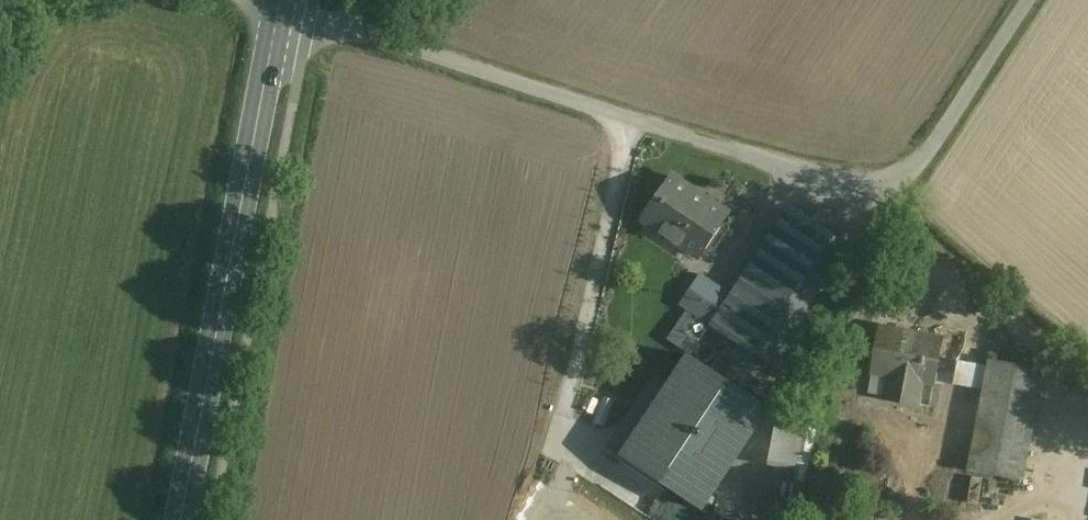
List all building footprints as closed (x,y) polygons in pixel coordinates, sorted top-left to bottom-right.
[(725,214),(672,177),(642,222),(697,257),(725,214)] [(795,210),(748,279),(787,305),(789,304),(834,236),(795,210)] [(679,305),(755,355),(775,325),(730,294),(701,275),(679,305)] [(748,279),(730,294),(775,325),(755,355),(775,368),(797,336),(809,317),(789,304),(787,305),(748,279)] [(941,342),(880,330),(871,374),(887,376),(883,399),(916,406),(921,382),(932,384),(941,342)] [(700,508),(765,402),(679,349),(614,455),(700,508)] [(1024,480),(1044,372),(989,362),(968,471),(1024,480)]
